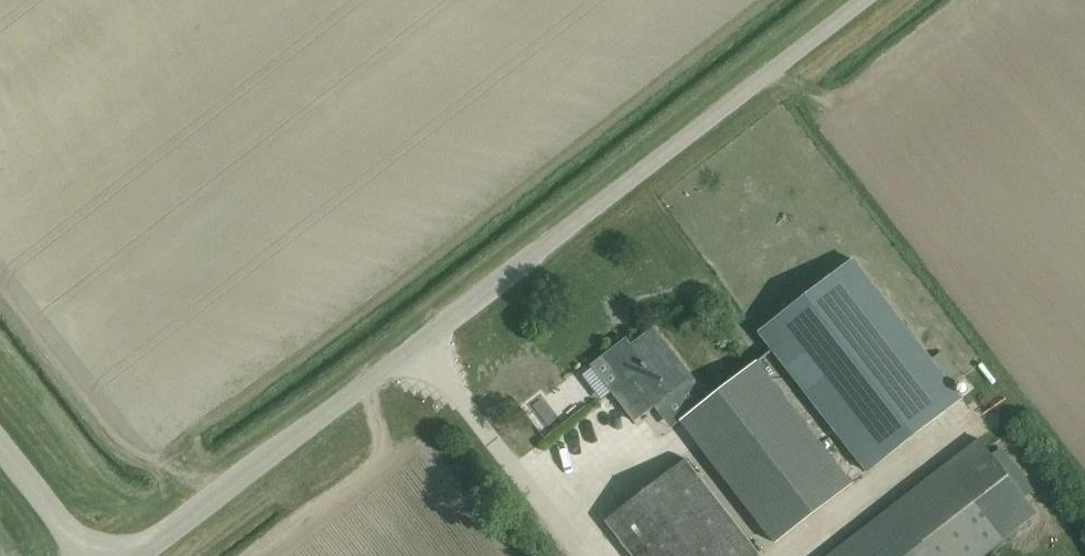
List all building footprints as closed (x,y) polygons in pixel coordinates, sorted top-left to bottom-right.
[(854,258),(760,331),(867,471),(962,398),(854,258)] [(662,401),(694,376),(693,375),(692,376),(654,328),(655,327),(654,326),(632,344),(627,338),(603,357),(604,358),(605,356),(633,391),(632,392),(633,393),(646,382),(662,401)] [(681,421),(775,543),(852,484),(758,362),(681,421)] [(760,555),(686,459),(606,521),(633,555),(758,555),(760,555)] [(1002,539),(946,467),(831,555),(980,555),(1002,539)]
